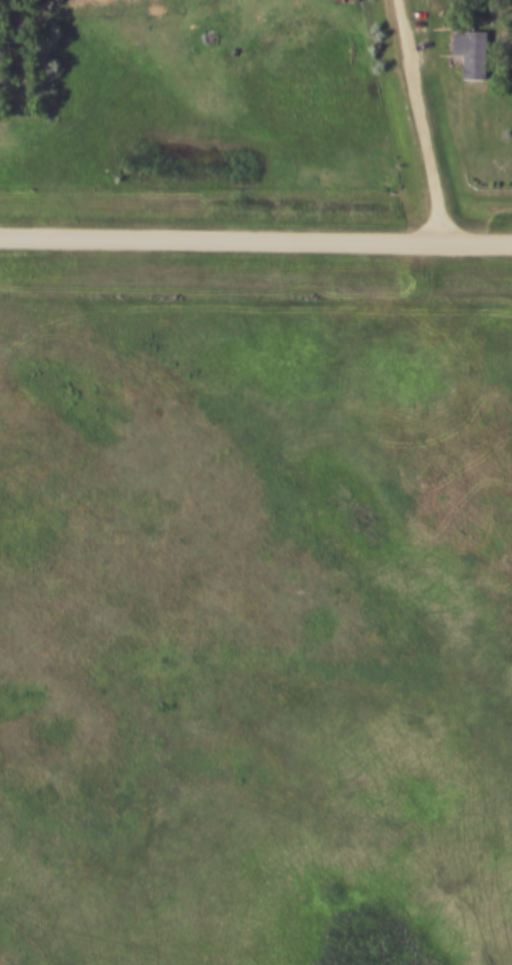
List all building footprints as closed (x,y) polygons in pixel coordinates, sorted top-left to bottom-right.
[(449,32),(449,57),(458,57),(458,80),(484,80),(484,33),(449,32)]
